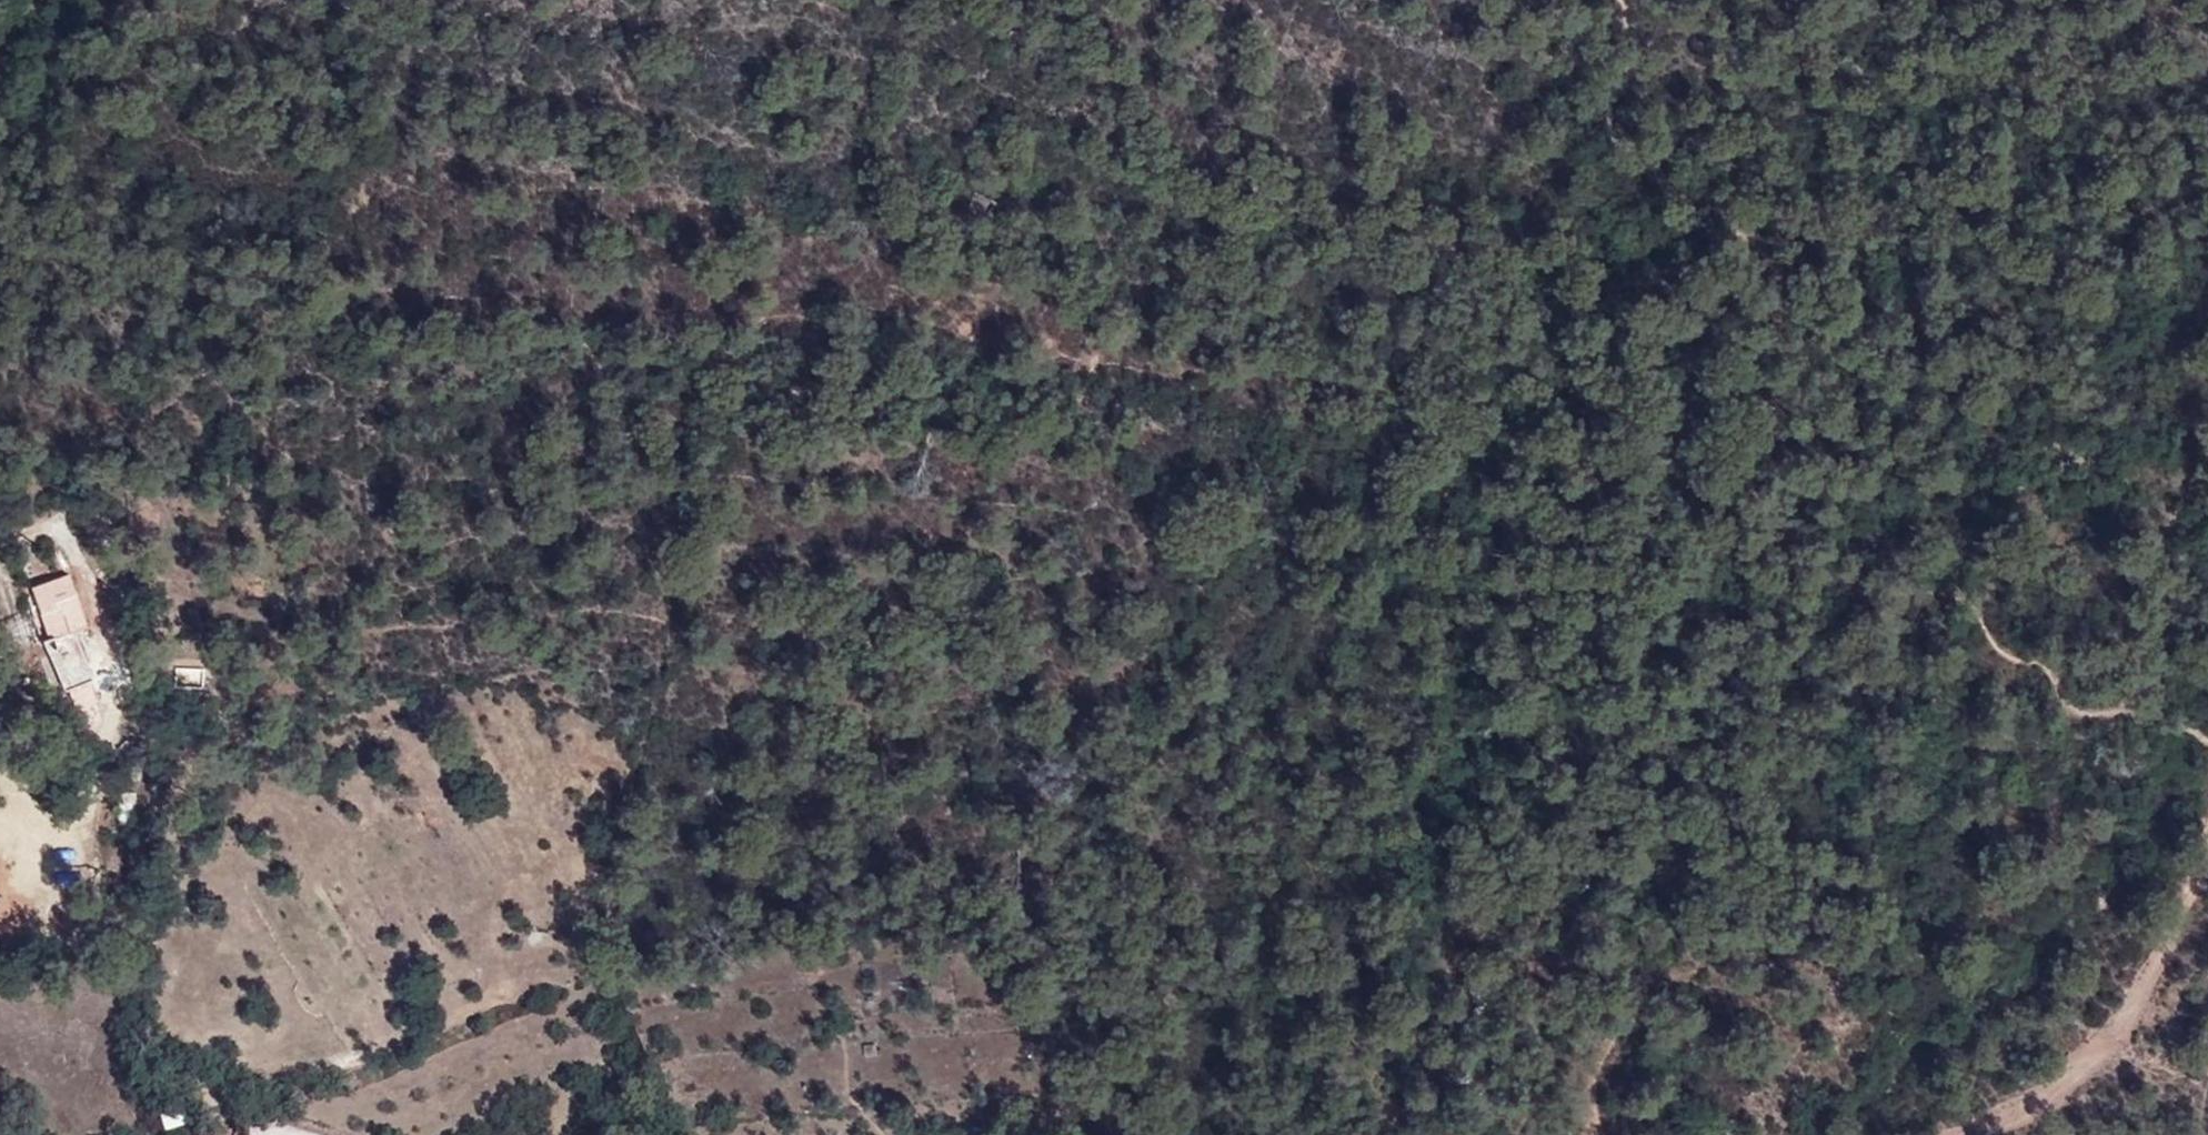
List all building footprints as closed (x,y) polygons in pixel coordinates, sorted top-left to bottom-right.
[(77,596),(40,610),(49,635),(46,637),(60,674),(86,664),(76,632),(95,625),(90,613),(84,614),(77,596)] [(49,635),(40,610),(5,623),(13,648),(46,637),(49,635)]
